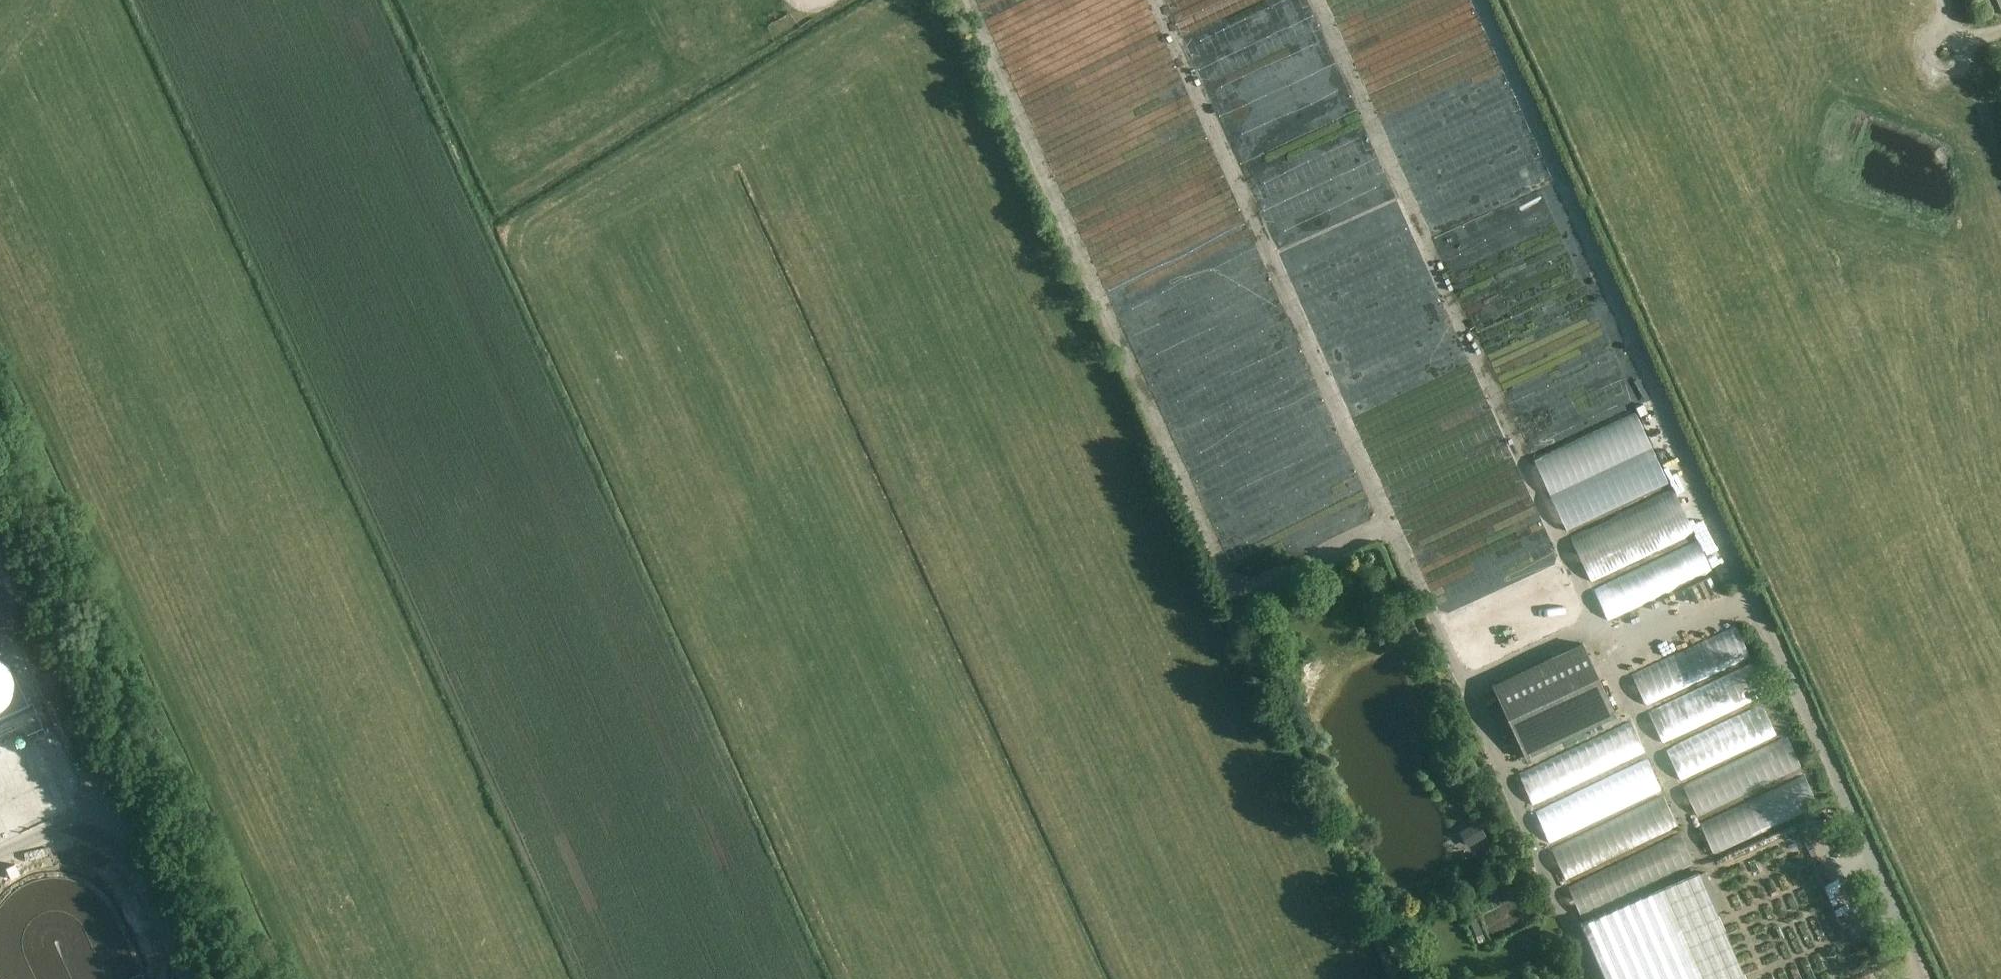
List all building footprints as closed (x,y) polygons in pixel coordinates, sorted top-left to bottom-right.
[(1287,149),(1302,143),(1298,134),(1283,140),(1287,149)] [(1546,223),(1539,208),(1518,217),(1526,233),(1546,223)] [(1357,386),(1346,395),(1353,404),(1364,396),(1357,386)] [(1574,546),(1676,500),(1642,424),(1539,471),(1574,546)] [(1707,566),(1693,535),(1676,500),(1574,546),(1604,613),(1707,566)] [(1770,698),(1755,665),(1739,629),(1635,675),(1717,857),(1817,809),(1787,739),(1780,742),(1762,702),(1770,698)] [(1616,715),(1583,643),(1492,685),(1525,757),(1616,715)] [(1633,723),(1518,774),(1581,913),(1695,863),(1633,723)] [(1470,847),(1486,838),(1477,822),(1461,831),(1470,847)] [(1469,870),(1481,863),(1475,852),(1463,859),(1469,870)] [(1581,922),(1606,978),(1746,978),(1698,871),(1581,922)]
